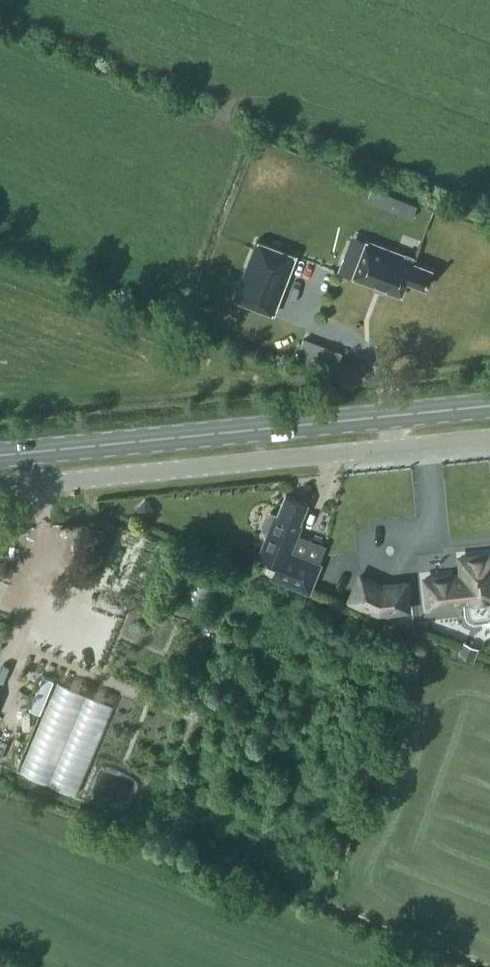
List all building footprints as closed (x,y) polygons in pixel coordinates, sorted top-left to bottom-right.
[(375,186),(370,202),(417,215),(421,199),(375,186)] [(425,286),(432,267),(414,260),(415,257),(367,238),(353,275),(401,294),(407,279),(425,286)] [(297,254),(256,239),(234,298),(275,313),(297,254)] [(340,370),(345,345),(305,337),(300,362),(340,370)] [(307,502),(286,494),(278,514),(271,511),(266,515),(263,522),(264,528),(273,532),(264,555),(279,561),(273,575),(310,591),(321,563),(291,551),(302,524),(299,523),(307,502)] [(136,507),(149,520),(155,514),(155,506),(146,497),(136,507)] [(460,556),(462,574),(425,577),(428,605),(465,602),(467,615),(469,617),(470,618),(472,619),(474,619),(489,617),(489,553),(460,556)] [(408,607),(405,581),(383,584),(361,574),(350,598),(378,610),(408,607)] [(463,641),(458,652),(474,659),(479,648),(463,641)] [(58,678),(24,770),(83,792),(117,700),(58,678)]
